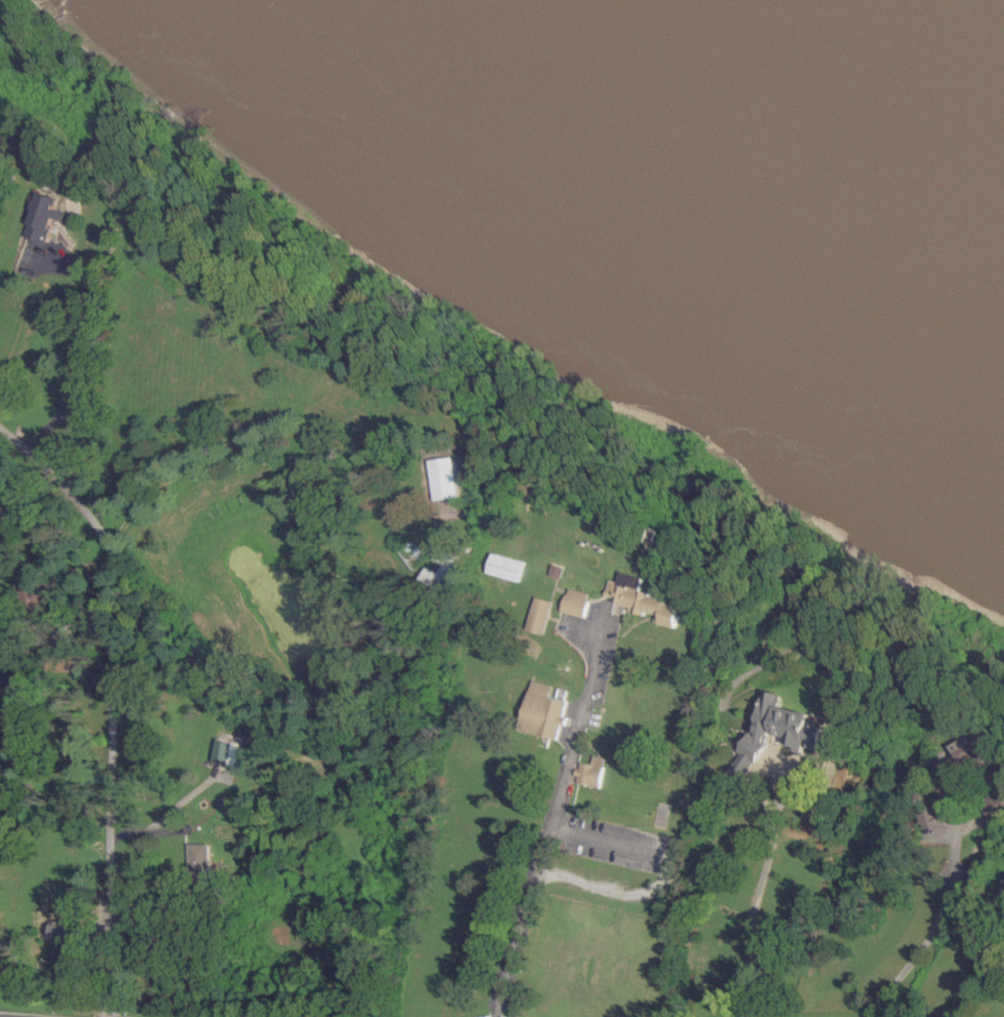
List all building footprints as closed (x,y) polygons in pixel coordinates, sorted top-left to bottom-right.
[(46,242),(54,217),(66,221),(69,212),(55,207),(58,196),(39,190),(24,235),(46,242)] [(454,456),(430,460),(436,499),(460,496),(454,456)] [(422,578),(445,590),(462,557),(441,546),(435,558),(445,563),(440,572),(429,566),(422,578)] [(520,580),(524,559),(492,553),(488,573),(520,580)] [(677,626),(683,603),(641,593),(646,576),(622,570),(620,581),(611,578),(606,598),(632,604),(630,610),(646,614),(647,611),(659,614),(657,621),(677,626)] [(590,591),(568,588),(564,612),(586,615),(590,591)] [(553,600),(536,595),(526,629),(543,634),(553,600)] [(521,730),(558,738),(561,724),(566,725),(568,716),(563,715),(567,699),(550,696),(552,684),(532,679),(521,730)] [(728,771),(738,776),(746,778),(767,738),(767,737),(770,732),(785,735),(794,740),(793,749),(800,752),(804,746),(821,749),(823,722),(812,717),(813,712),(781,706),(783,692),(769,689),(762,702),(757,733),(750,732),(728,771)] [(966,765),(979,763),(987,777),(993,808),(996,815),(1003,810),(1003,787),(1003,786),(1003,761),(998,763),(993,752),(985,753),(976,734),(954,744),(966,765)] [(213,761),(236,765),(240,742),(217,738),(213,761)] [(580,761),(576,782),(599,786),(605,756),(593,754),(592,763),(580,761)] [(209,873),(210,843),(189,842),(187,872),(209,873)]
